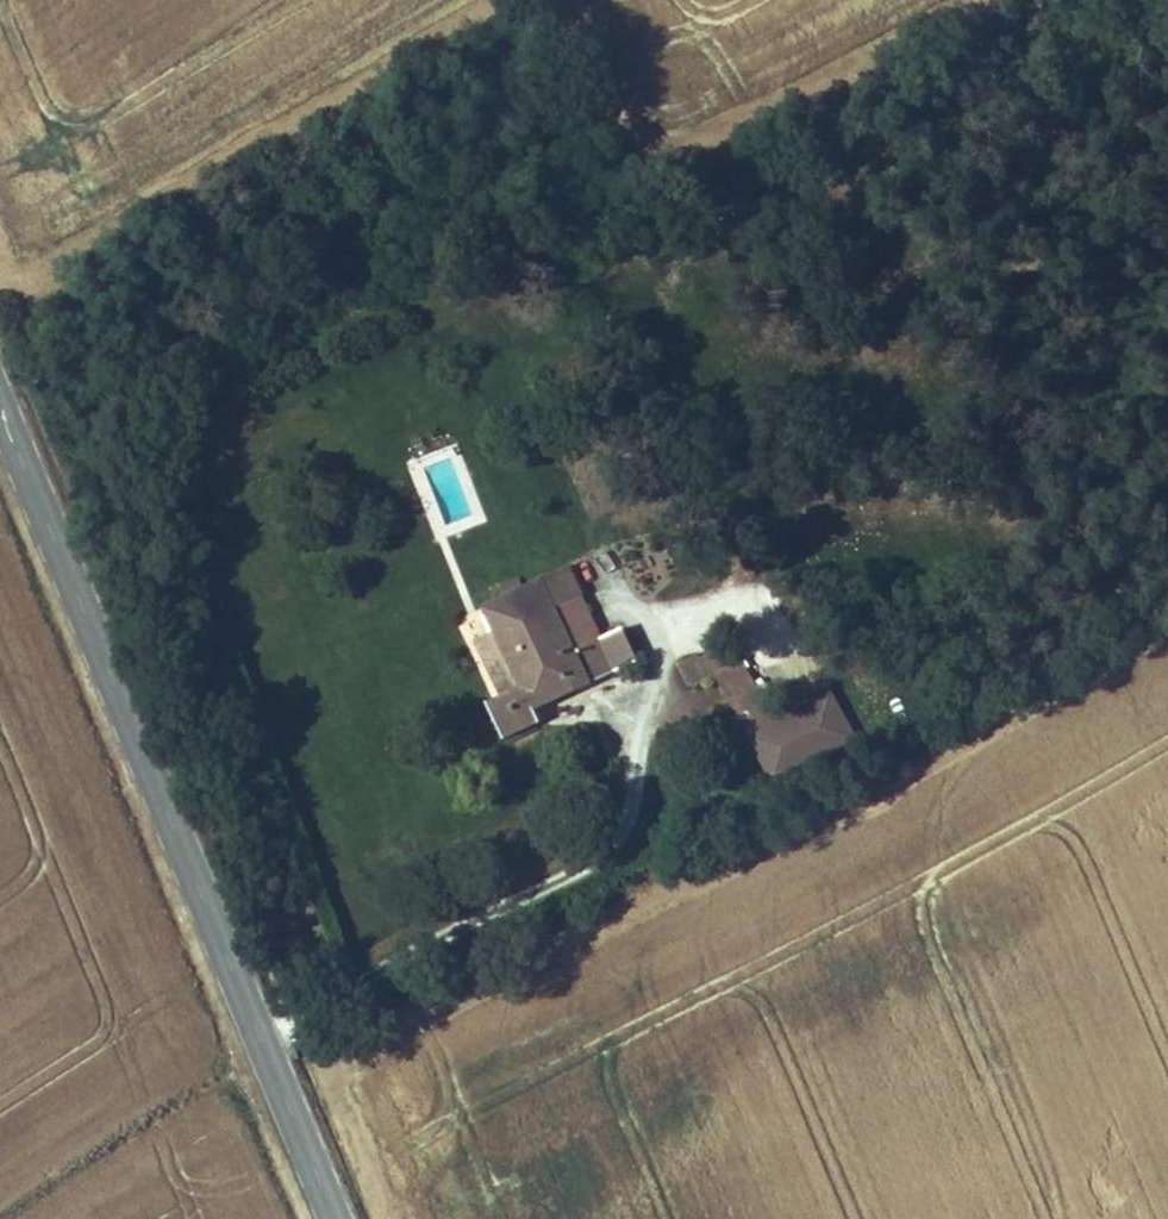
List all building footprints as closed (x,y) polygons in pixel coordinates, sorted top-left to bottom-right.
[(585,686),(556,701),(535,659),(564,644),(550,615),(462,658),(475,685),(502,740),(484,749),(480,751),(491,774),(525,757),(620,708),(605,677),(585,686)] [(763,781),(857,743),(836,691),(770,718),(738,640),(683,662),(692,685),(720,674),(763,781)] [(585,686),(564,644),(535,659),(556,701),(585,686)] [(484,749),(502,740),(475,685),(458,693),(484,749)] [(701,721),(716,749),(738,737),(739,737),(724,709),(701,721)] [(716,749),(734,784),(757,772),(738,737),(716,749)]
